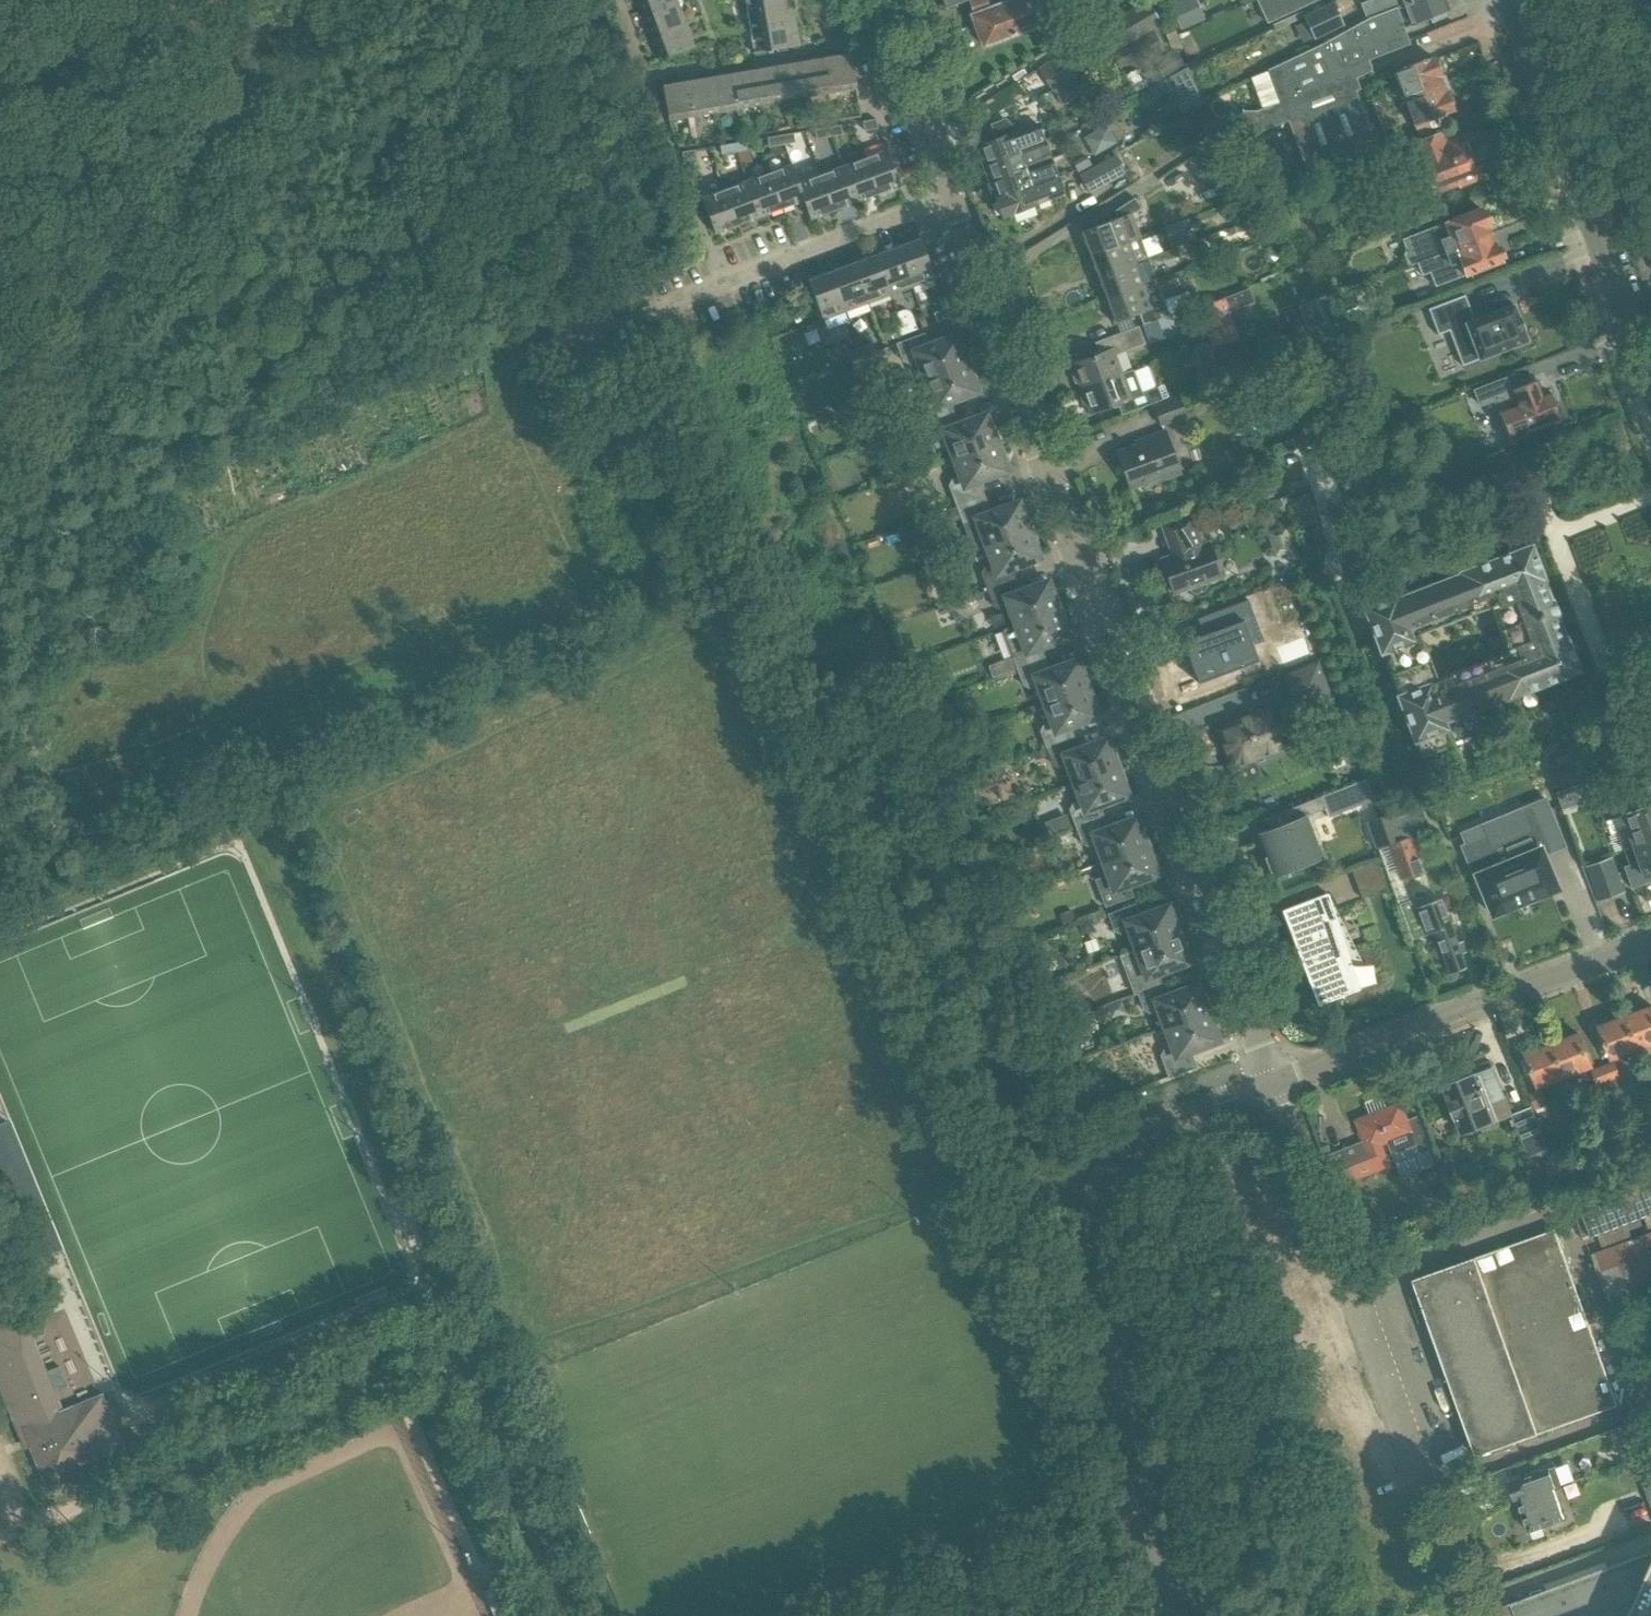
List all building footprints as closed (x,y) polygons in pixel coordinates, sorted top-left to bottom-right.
[(677,1),(676,0),(640,0),(644,13),(677,1)] [(795,21),(791,0),(774,0),(746,5),(750,29),(795,21)] [(1069,1),(1069,0),(968,0),(973,14),(972,15),(983,46),(1074,13),(1069,1)] [(1088,35),(1102,58),(1161,23),(1147,0),(1146,0),(1088,35)] [(1180,27),(1204,17),(1196,0),(1179,0),(1170,4),(1180,27)] [(1267,22),(1317,0),(1257,0),(1267,22)] [(1394,9),(1418,0),(1369,0),(1360,3),(1366,19),(1394,9)] [(1394,9),(1400,23),(1402,22),(1405,29),(1430,19),(1450,11),(1450,9),(1446,0),(1418,0),(1394,9)] [(677,1),(644,13),(653,35),(685,23),(677,1)] [(1314,39),(1344,25),(1333,1),(1303,15),(1314,39)] [(1369,60),(1410,44),(1405,29),(1402,22),(1400,23),(1394,9),(1366,19),(1322,43),(1267,69),(1279,102),(1255,110),(1241,110),(1242,114),(1242,120),(1243,124),(1244,127),(1246,131),(1249,136),(1252,139),(1262,130),(1287,121),(1308,177),(1378,152),(1364,114),(1360,103),(1356,91),(1360,89),(1356,77),(1372,70),(1369,60)] [(1283,19),(1274,24),(1277,30),(1286,26),(1283,19)] [(795,21),(750,29),(753,52),(799,45),(795,21)] [(1175,29),(1172,22),(1163,26),(1166,33),(1175,29)] [(685,23),(653,35),(661,58),(694,46),(685,23)] [(1140,65),(1165,50),(1153,31),(1113,55),(1120,67),(1136,58),(1140,65)] [(1039,66),(1052,90),(1079,75),(1066,51),(1039,66)] [(1180,67),(1172,52),(1158,59),(1167,75),(1180,67)] [(827,57),(833,92),(856,88),(851,53),(827,57)] [(810,96),(833,92),(827,57),(804,61),(810,96)] [(1408,97),(1443,83),(1439,72),(1441,68),(1439,62),(1435,60),(1434,58),(1427,60),(1427,59),(1423,60),(1423,61),(1407,68),(1406,66),(1403,68),(1403,69),(1395,72),(1400,86),(1371,98),(1375,110),(1387,105),(1389,105),(1403,99),(1406,98),(1408,97)] [(780,65),(786,100),(810,96),(804,61),(780,65)] [(763,104),(786,100),(780,65),(757,69),(763,104)] [(733,73),(739,108),(763,104),(757,69),(733,73)] [(716,111),(739,108),(733,73),(710,77),(716,111)] [(1175,79),(1183,100),(1197,95),(1189,74),(1175,79)] [(1135,92),(1145,87),(1138,75),(1129,80),(1135,92)] [(687,81),(692,115),(716,111),(710,77),(687,81)] [(669,119),(692,115),(687,81),(663,85),(669,119)] [(1448,96),(1443,83),(1408,97),(1406,98),(1403,99),(1389,105),(1387,105),(1375,110),(1378,117),(1409,114),(1413,125),(1422,121),(1423,123),(1427,121),(1427,120),(1442,114),(1443,115),(1447,114),(1446,112),(1453,110),(1452,106),(1454,104),(1452,97),(1448,96)] [(864,130),(878,128),(876,119),(863,121),(864,130)] [(1015,132),(1014,128),(1006,119),(993,123),(998,139),(977,146),(984,165),(1019,152),(1019,151),(1031,146),(1031,147),(1042,143),(1044,142),(1045,142),(1039,124),(1015,132)] [(1201,120),(1194,123),(1200,136),(1207,133),(1201,120)] [(828,127),(829,136),(842,134),(841,125),(828,127)] [(816,139),(829,136),(828,127),(815,129),(816,139)] [(780,135),(782,144),(795,142),(793,133),(780,135)] [(782,144),(780,135),(768,137),(769,146),(782,144)] [(1423,164),(1412,168),(1423,196),(1448,187),(1454,185),(1463,182),(1478,176),(1471,161),(1473,157),(1474,156),(1474,155),(1471,147),(1466,146),(1464,142),(1463,142),(1455,146),(1453,142),(1452,140),(1448,142),(1432,148),(1429,139),(1420,142),(1415,144),(1416,149),(1423,164)] [(733,143),(735,152),(747,150),(746,141),(733,143)] [(984,165),(990,182),(1025,169),(1025,168),(1052,158),(1046,144),(1045,142),(1044,142),(1042,143),(1031,147),(1031,146),(1019,151),(1019,152),(984,165)] [(722,155),(735,152),(733,143),(720,145),(722,155)] [(1382,152),(1387,165),(1404,159),(1399,146),(1382,152)] [(1188,157),(1200,184),(1223,175),(1211,148),(1188,157)] [(682,152),(684,161),(697,159),(695,149),(682,152)] [(865,158),(878,193),(901,185),(887,149),(865,158)] [(1090,192),(1126,173),(1116,154),(1080,174),(1090,192)] [(856,202),(878,193),(865,158),(842,166),(856,202)] [(996,199),(997,200),(1032,187),(1032,186),(1033,185),(1037,183),(1044,181),(1045,184),(1056,179),(1054,174),(1057,172),(1052,158),(1025,168),(1025,169),(990,182),(996,199)] [(804,200),(799,182),(792,164),(769,172),(782,208),(804,200)] [(820,174),(833,210),(856,202),(842,166),(820,174)] [(760,216),(782,208),(769,172),(747,180),(760,216)] [(811,218),(833,210),(820,174),(799,182),(804,200),(811,218)] [(1032,187),(997,200),(1003,216),(1038,204),(1065,193),(1060,181),(1057,182),(1056,179),(1045,184),(1044,181),(1037,183),(1033,185),(1032,186),(1032,187)] [(725,189),(738,224),(760,216),(747,180),(725,189)] [(715,233),(738,224),(725,189),(702,197),(715,233)] [(1091,254),(1128,241),(1128,239),(1140,235),(1132,214),(1141,208),(1134,198),(1115,210),(1118,218),(1082,231),(1091,254)] [(1230,202),(1236,219),(1249,215),(1243,198),(1230,202)] [(1408,265),(1417,262),(1447,251),(1463,245),(1490,235),(1486,225),(1488,221),(1484,211),(1481,211),(1480,209),(1444,222),(1403,238),(1407,248),(1405,253),(1408,265)] [(1329,231),(1324,216),(1313,220),(1319,235),(1329,231)] [(1185,233),(1169,239),(1172,249),(1189,243),(1185,233)] [(1091,254),(1099,276),(1149,258),(1140,235),(1128,239),(1128,241),(1091,254)] [(1447,251),(1417,262),(1422,274),(1430,271),(1435,285),(1500,261),(1499,260),(1502,257),(1498,247),(1495,246),(1494,244),(1493,244),(1490,235),(1463,245),(1447,251)] [(912,286),(935,277),(920,238),(897,247),(912,286)] [(1189,243),(1172,249),(1175,258),(1192,252),(1189,243)] [(890,294),(912,286),(897,247),(876,255),(890,294)] [(868,302),(890,294),(876,255),(854,263),(868,302)] [(1149,258),(1099,276),(1108,298),(1145,285),(1144,283),(1157,279),(1149,258)] [(846,310),(868,302),(854,263),(831,271),(846,310)] [(823,319),(846,310),(831,271),(809,280),(823,319)] [(1164,299),(1157,280),(1157,279),(1144,283),(1145,285),(1108,298),(1116,321),(1139,312),(1143,324),(1194,305),(1188,291),(1164,299)] [(1198,309),(1212,347),(1239,337),(1229,311),(1254,302),(1249,289),(1198,309)] [(1472,318),(1464,295),(1428,309),(1438,334),(1449,329),(1463,365),(1528,340),(1513,302),(1472,318)] [(1313,342),(1330,335),(1316,300),(1299,307),(1313,342)] [(937,321),(950,317),(946,308),(934,313),(937,321)] [(1290,330),(1303,325),(1297,308),(1283,313),(1290,330)] [(1179,334),(1172,315),(1143,326),(1150,345),(1179,334)] [(902,325),(905,333),(917,329),(914,320),(902,325)] [(892,338),(905,333),(902,325),(889,329),(892,338)] [(1079,384),(1081,389),(1123,373),(1116,354),(1146,343),(1139,325),(1095,342),(1099,353),(1072,364),(1074,371),(1071,374),(1075,383),(1079,384)] [(925,378),(971,361),(965,347),(961,348),(956,335),(928,345),(924,333),(897,343),(903,360),(909,363),(918,360),(925,378)] [(860,347),(863,356),(875,352),(872,343),(860,347)] [(851,360),(863,356),(860,347),(848,352),(851,360)] [(1211,353),(1200,357),(1204,369),(1216,365),(1211,353)] [(926,423),(954,413),(949,401),(977,390),(972,377),(976,376),(971,361),(925,378),(932,397),(923,400),(920,406),(926,423)] [(1123,373),(1081,389),(1082,393),(1080,396),(1083,405),(1087,406),(1090,413),(1118,403),(1122,414),(1163,399),(1158,386),(1141,392),(1133,369),(1123,373)] [(1494,400),(1504,430),(1510,444),(1529,436),(1527,430),(1558,418),(1557,413),(1558,410),(1556,405),(1553,404),(1547,390),(1541,392),(1536,380),(1511,388),(1507,376),(1472,389),(1479,406),(1494,400)] [(1202,386),(1207,400),(1219,395),(1214,381),(1202,386)] [(1161,423),(1186,414),(1179,398),(1155,407),(1161,423)] [(954,413),(926,423),(932,439),(936,448),(949,443),(954,457),(1000,440),(995,426),(992,427),(991,427),(988,420),(986,414),(975,418),(958,424),(954,413)] [(1328,415),(1314,420),(1319,434),(1333,429),(1328,415)] [(1159,480),(1180,472),(1165,431),(1144,438),(1145,441),(1117,451),(1130,488),(1158,477),(1159,480)] [(957,506),(984,496),(978,480),(1006,469),(1001,456),(1005,455),(1000,440),(954,457),(961,476),(952,479),(949,485),(957,506)] [(1269,481),(1258,486),(1261,494),(1272,489),(1269,481)] [(984,496),(957,506),(962,518),(973,550),(987,545),(1033,528),(1027,513),(1023,515),(1018,502),(990,512),(984,496)] [(1282,508),(1279,499),(1269,503),(1273,511),(1282,508)] [(962,518),(957,506),(940,512),(944,524),(962,518)] [(1203,545),(1191,514),(1163,524),(1171,547),(1173,546),(1176,554),(1162,559),(1174,592),(1190,586),(1191,591),(1196,593),(1204,590),(1207,586),(1205,581),(1221,575),(1209,542),(1203,545)] [(988,589),(1015,579),(1011,567),(1039,557),(1034,544),(1038,542),(1033,528),(987,545),(994,563),(985,567),(982,572),(988,589)] [(1542,577),(1531,547),(1531,546),(1530,544),(1527,545),(1528,546),(1461,571),(1458,572),(1459,572),(1397,596),(1396,593),(1394,594),(1365,605),(1364,605),(1362,606),(1363,608),(1364,608),(1380,650),(1379,651),(1380,653),(1383,652),(1389,669),(1419,657),(1408,628),(1471,604),(1471,605),(1487,599),(1491,608),(1490,608),(1506,650),(1507,650),(1511,659),(1432,690),(1423,666),(1392,677),(1399,694),(1396,695),(1397,697),(1398,697),(1414,739),(1413,739),(1414,741),(1415,741),(1421,757),(1452,745),(1447,730),(1448,730),(1445,722),(1577,670),(1577,671),(1579,670),(1578,667),(1578,668),(1566,638),(1567,638),(1566,636),(1564,637),(1556,616),(1557,615),(1556,613),(1557,613),(1557,611),(1556,611),(1552,604),(1553,603),(1553,601),(1552,602),(1551,600),(1550,600),(1542,580),(1544,579),(1543,577),(1542,577)] [(1296,550),(1295,551),(1286,554),(1288,562),(1299,558),(1296,550)] [(1016,624),(1062,607),(1057,592),(1052,594),(1048,581),(1020,591),(1015,579),(988,589),(994,606),(1000,608),(1009,605),(1016,624)] [(1207,645),(1186,652),(1198,683),(1259,660),(1245,624),(1256,619),(1248,598),(1197,618),(1207,645)] [(1016,624),(1003,628),(1011,651),(1017,668),(1045,658),(1040,646),(1068,636),(1063,623),(1067,621),(1062,607),(1016,624)] [(1153,614),(1139,619),(1143,629),(1157,623),(1153,614)] [(1045,703),(1091,686),(1086,671),(1082,672),(1077,659),(1049,670),(1045,658),(1017,668),(1024,684),(1029,687),(1038,684),(1045,703)] [(1296,708),(1331,695),(1318,660),(1283,673),(1296,708)] [(1047,747),(1074,737),(1070,725),(1097,715),(1092,702),(1097,700),(1091,686),(1045,703),(1052,721),(1043,725),(1041,730),(1047,747)] [(1231,768),(1288,746),(1272,705),(1215,727),(1231,768)] [(1075,782),(1120,765),(1115,750),(1111,752),(1106,738),(1078,749),(1074,737),(1047,747),(1050,754),(1053,763),(1059,766),(1068,763),(1075,782)] [(1554,753),(1558,763),(1576,757),(1572,746),(1554,753)] [(1050,754),(1047,747),(1033,752),(1036,759),(1050,754)] [(1559,789),(1584,779),(1576,757),(1558,763),(1550,766),(1559,789)] [(1076,826),(1103,816),(1099,804),(1127,794),(1122,781),(1126,779),(1120,765),(1075,782),(1081,800),(1073,803),(1070,809),(1076,826)] [(1366,778),(1321,796),(1326,808),(1329,816),(1374,799),(1366,778)] [(1580,784),(1556,792),(1566,823),(1590,814),(1580,784)] [(1273,876),(1322,857),(1306,816),(1326,808),(1321,796),(1265,817),(1270,829),(1257,834),(1273,876)] [(1494,913),(1493,911),(1511,903),(1512,906),(1556,888),(1542,853),(1563,844),(1545,800),(1460,835),(1493,914),(1494,913)] [(1650,837),(1650,802),(1621,814),(1621,815),(1605,820),(1611,834),(1617,832),(1622,847),(1650,837)] [(1421,808),(1396,817),(1402,837),(1428,828),(1421,808)] [(1376,848),(1378,848),(1403,838),(1402,837),(1396,817),(1394,812),(1366,822),(1376,848)] [(1066,814),(1045,822),(1049,833),(1070,825),(1066,814)] [(1104,860),(1150,844),(1144,829),(1140,830),(1135,817),(1108,828),(1103,816),(1076,826),(1082,842),(1088,845),(1097,842),(1104,860)] [(1403,838),(1378,848),(1389,882),(1423,872),(1410,836),(1403,838)] [(1622,847),(1628,864),(1624,865),(1623,865),(1632,888),(1650,881),(1650,837),(1622,847)] [(1100,877),(1096,879),(1106,905),(1132,895),(1128,883),(1156,873),(1151,860),(1155,858),(1150,844),(1104,860),(1104,861),(1095,864),(1100,877)] [(1597,902),(1624,892),(1612,856),(1584,867),(1597,902)] [(1450,924),(1440,898),(1415,908),(1409,901),(1399,904),(1404,917),(1413,942),(1425,937),(1425,938),(1435,934),(1449,972),(1466,965),(1463,960),(1461,953),(1466,951),(1462,941),(1457,943),(1450,924)] [(1304,900),(1285,907),(1320,1000),(1361,985),(1343,937),(1332,940),(1328,929),(1316,934),(1304,900)] [(1091,902),(1074,908),(1079,920),(1095,914),(1091,902)] [(1136,948),(1182,931),(1177,917),(1173,918),(1168,905),(1140,915),(1136,903),(1109,913),(1115,930),(1121,933),(1130,929),(1136,948)] [(1138,992),(1165,982),(1161,971),(1188,960),(1184,947),(1188,946),(1182,931),(1136,948),(1143,967),(1134,970),(1132,976),(1138,992)] [(1482,942),(1478,932),(1466,936),(1471,947),(1482,942)] [(1166,1027),(1212,1010),(1206,996),(1202,997),(1197,984),(1169,994),(1165,982),(1138,992),(1144,1009),(1150,1012),(1159,1008),(1166,1027)] [(1639,1049),(1650,1044),(1650,1008),(1627,1017),(1639,1049)] [(1212,1010),(1166,1027),(1173,1046),(1164,1049),(1161,1055),(1169,1076),(1196,1066),(1190,1050),(1218,1039),(1213,1026),(1217,1025),(1212,1010)] [(1613,1058),(1639,1049),(1627,1017),(1601,1027),(1613,1058)] [(1553,1045),(1565,1076),(1592,1066),(1580,1035),(1553,1045)] [(1539,1086),(1565,1076),(1553,1045),(1527,1055),(1539,1086)] [(1611,1085),(1622,1081),(1614,1062),(1603,1066),(1611,1085)] [(1600,1089),(1611,1085),(1603,1066),(1593,1070),(1600,1089)] [(1501,1099),(1490,1070),(1475,1075),(1446,1085),(1451,1100),(1458,1118),(1459,1118),(1464,1133),(1493,1122),(1508,1117),(1501,1099)] [(1611,1085),(1617,1100),(1627,1096),(1622,1081),(1611,1085)] [(1606,1104),(1617,1100),(1611,1085),(1600,1089),(1606,1104)] [(1538,1113),(1548,1109),(1541,1090),(1531,1094),(1538,1113)] [(1360,1142),(1324,1156),(1328,1167),(1334,1183),(1345,1178),(1355,1175),(1356,1177),(1356,1178),(1390,1165),(1381,1144),(1388,1142),(1393,1155),(1418,1145),(1420,1151),(1431,1147),(1419,1116),(1408,1120),(1401,1103),(1361,1118),(1357,1120),(1361,1131),(1365,1140),(1360,1142)] [(1515,1114),(1515,1115),(1531,1155),(1549,1149),(1532,1107),(1515,1114)] [(1426,1170),(1437,1166),(1431,1150),(1420,1154),(1426,1170)] [(1580,1205),(1592,1239),(1599,1236),(1603,1245),(1631,1235),(1628,1226),(1645,1220),(1648,1228),(1650,1227),(1650,1179),(1580,1205)] [(1385,1228),(1381,1215),(1372,1218),(1377,1231),(1385,1228)] [(1414,1279),(1477,1456),(1619,1405),(1556,1229),(1414,1279)] [(1650,1303),(1650,1232),(1591,1254),(1615,1316),(1650,1303)] [(0,1275),(0,1277),(6,1292),(22,1285),(15,1268),(0,1275)] [(52,1391),(23,1320),(0,1330),(0,1372),(49,1491),(129,1457),(103,1393),(61,1410),(52,1391)] [(1553,1487),(1554,1488),(1563,1485),(1556,1466),(1510,1483),(1516,1501),(1518,1501),(1518,1499),(1553,1487)] [(1563,1516),(1554,1488),(1553,1487),(1518,1499),(1518,1501),(1524,1517),(1525,1517),(1529,1529),(1563,1516)] [(1606,1564),(1604,1559),(1544,1582),(1546,1587),(1511,1600),(1471,1615),(1650,1615),(1650,1546),(1606,1564)]
